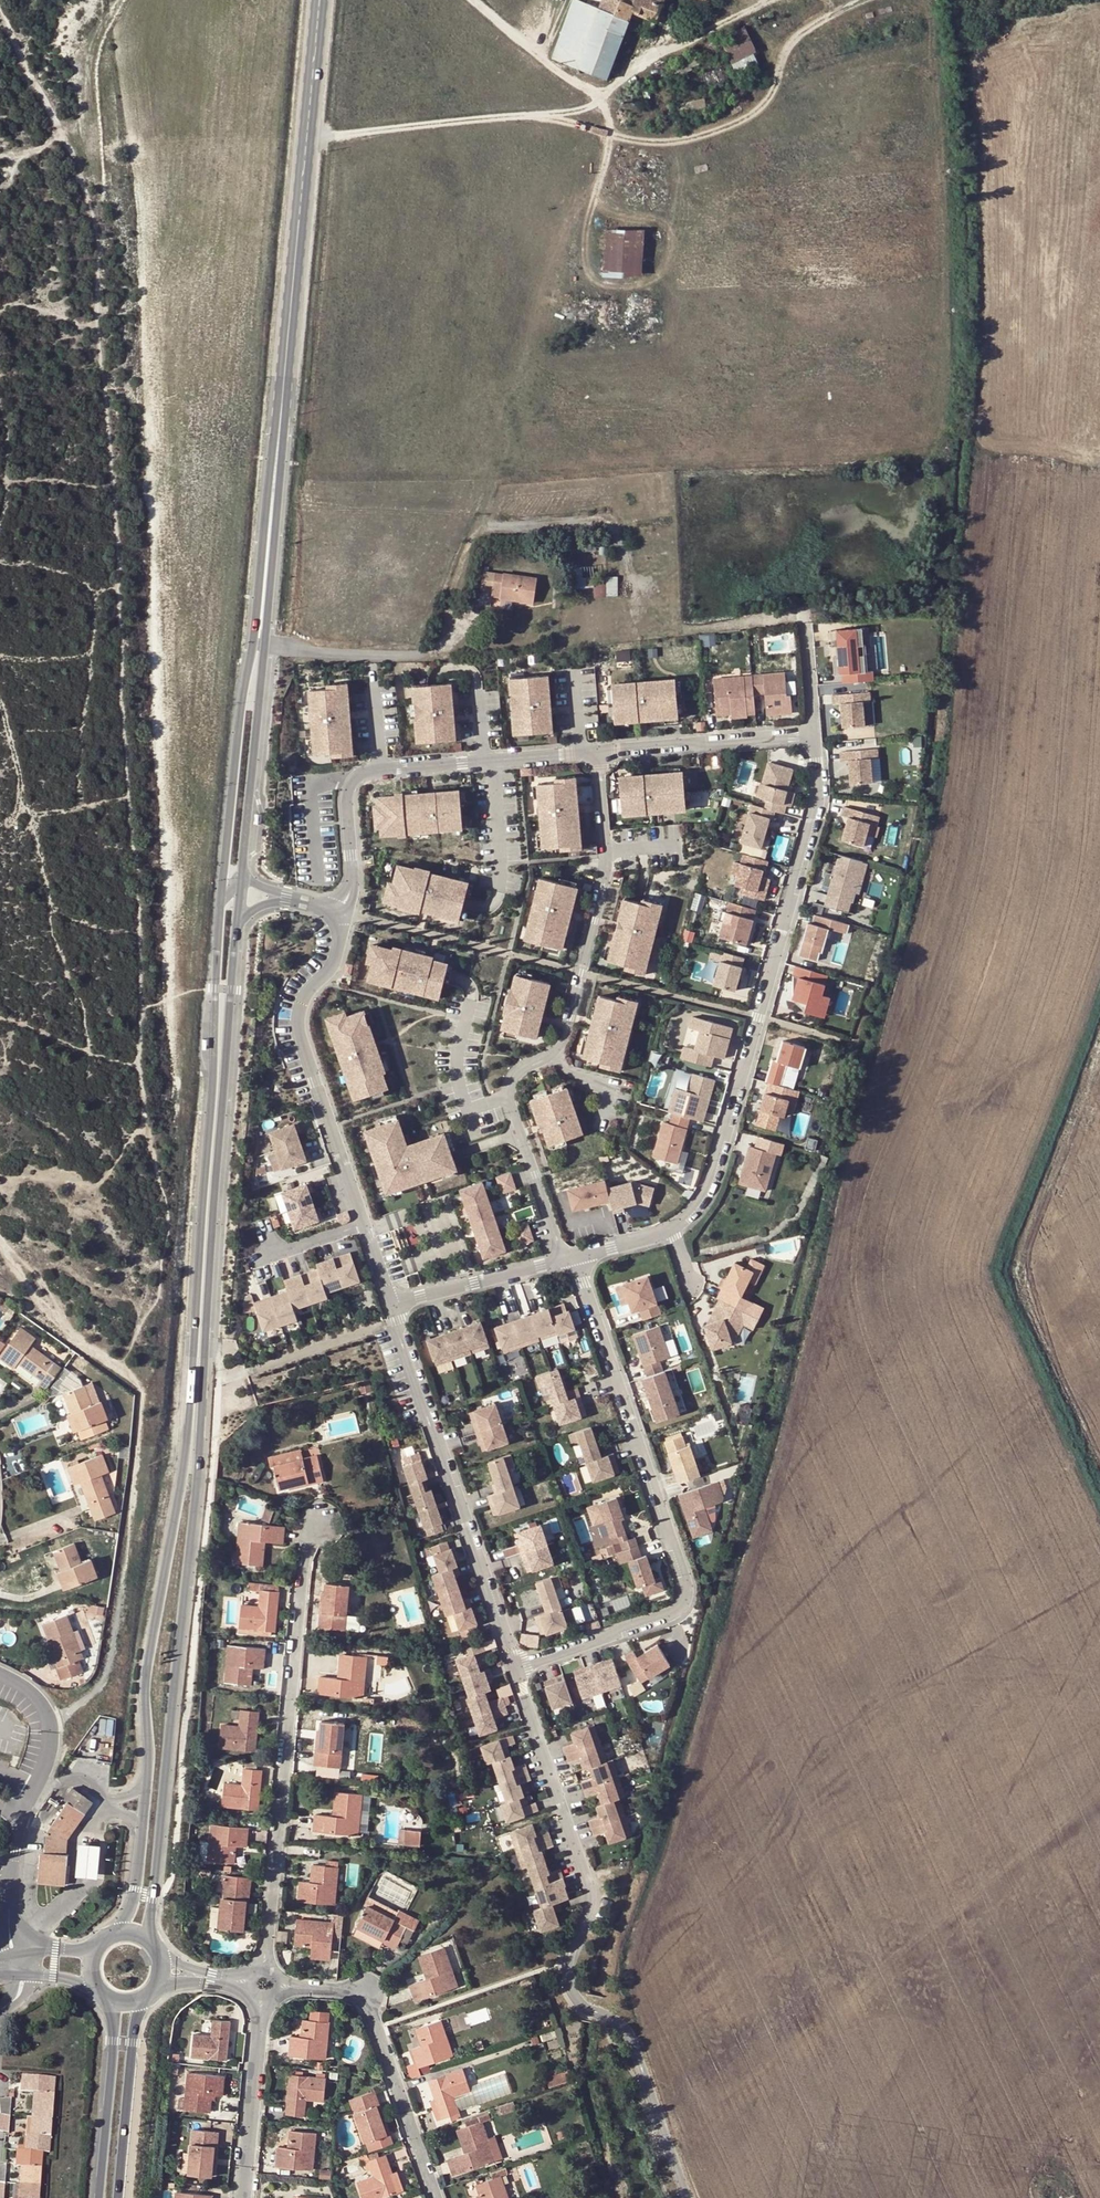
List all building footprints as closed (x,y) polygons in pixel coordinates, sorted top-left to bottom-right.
[(600,9),(574,0),(573,0),(552,58),(610,79),(634,12),(640,14),(643,5),(661,12),(665,0),(604,0),(600,9)] [(658,21),(661,12),(643,5),(640,14),(658,21)] [(745,28),(719,41),(732,67),(737,78),(759,67),(754,56),(757,54),(745,28)] [(643,230),(604,229),(602,276),(641,277),(643,230)] [(491,598),(511,600),(532,604),(536,578),(483,571),(480,591),(492,592),(491,598)] [(605,579),(606,596),(606,597),(617,597),(617,577),(605,576),(605,579)] [(593,587),(592,580),(592,577),(571,579),(571,588),(593,587)] [(592,580),(593,587),(593,597),(606,596),(605,579),(592,580)] [(511,600),(491,598),(490,607),(510,610),(511,600)] [(863,628),(830,631),(834,674),(867,672),(863,628)] [(786,672),(754,675),(755,693),(766,693),(768,715),(794,713),(792,695),(788,695),(786,672)] [(754,675),(713,677),(715,714),(756,711),(755,693),(754,675)] [(550,676),(527,678),(528,682),(513,683),(513,689),(517,731),(531,730),(532,734),(554,732),(550,676)] [(630,683),(606,685),(606,687),(608,702),(609,722),(673,717),(671,697),(670,681),(670,679),(638,682),(638,686),(631,686),(630,683)] [(436,685),(430,685),(431,689),(416,691),(420,738),(434,737),(435,741),(458,740),(453,683),(436,685)] [(332,693),(313,695),(319,753),(337,752),(356,750),(351,691),(332,693)] [(870,699),(843,702),(844,726),(872,724),(870,699)] [(708,730),(708,721),(697,722),(698,730),(708,730)] [(877,782),(876,759),(852,761),(853,784),(877,782)] [(792,769),(769,762),(763,783),(765,784),(761,797),(767,799),(765,808),(774,810),(784,813),(786,805),(790,806),(794,792),(791,791),(787,790),(788,785),(792,769)] [(617,812),(617,815),(681,809),(681,807),(679,791),(678,772),(614,777),(616,797),(617,812)] [(561,780),(543,781),(545,805),(548,805),(549,813),(546,813),(548,845),(567,843),(586,842),(580,778),(561,780)] [(465,790),(384,797),(384,805),(386,826),(387,834),(436,830),(436,827),(443,826),(443,830),(468,828),(465,790)] [(695,790),(696,808),(709,807),(709,790),(695,790)] [(741,841),(760,847),(768,818),(772,819),(774,810),(765,808),(751,804),(741,841)] [(386,826),(384,805),(378,806),(379,827),(386,826)] [(874,824),(851,817),(843,839),(867,846),(874,824)] [(825,906),(852,914),(870,863),(841,854),(825,906)] [(770,874),(743,867),(737,889),(763,897),(770,874)] [(430,879),(399,871),(394,889),(390,907),(388,913),(458,931),(465,904),(469,889),(438,880),(437,884),(429,882),(430,879)] [(536,878),(522,940),(565,951),(579,888),(567,886),(563,885),(559,884),(536,878)] [(390,907),(394,889),(389,887),(385,906),(390,907)] [(621,898),(606,960),(630,966),(649,971),(664,908),(645,904),(638,902),(621,898)] [(645,904),(664,908),(665,904),(646,899),(645,904)] [(747,944),(756,909),(730,902),(727,912),(734,915),(732,923),(724,921),(720,936),(747,944)] [(849,944),(855,923),(816,912),(804,955),(840,965),(846,943),(849,944)] [(373,968),(369,985),(401,993),(417,997),(418,994),(425,996),(424,999),(440,1003),(446,979),(451,960),(379,942),(377,951),(373,968)] [(373,968),(377,951),(372,950),(368,967),(373,968)] [(733,991),(740,969),(717,961),(710,984),(733,991)] [(649,971),(630,966),(629,971),(648,975),(649,971)] [(824,1017),(836,979),(800,968),(790,999),(807,1004),(805,1011),(824,1017)] [(353,970),(347,969),(345,978),(351,979),(353,970)] [(551,985),(518,977),(514,993),(511,992),(505,1016),(508,1017),(504,1032),(538,1040),(551,985)] [(840,992),(838,1002),(849,1004),(850,993),(840,992)] [(417,997),(401,993),(400,998),(415,1002),(417,997)] [(597,995),(596,999),(592,1017),(588,1036),(583,1054),(582,1058),(600,1062),(619,1067),(627,1035),(623,1034),(625,1027),(628,1028),(634,1004),(615,1000),(597,995)] [(616,995),(615,1000),(634,1004),(635,999),(616,995)] [(596,999),(592,998),(587,1016),(592,1017),(596,999)] [(349,1089),(355,1104),(388,1093),(383,1078),(385,1077),(364,1016),(347,1022),(329,1028),(344,1074),(349,1089)] [(327,1023),(329,1028),(347,1022),(345,1017),(327,1023)] [(719,1052),(726,1028),(698,1020),(691,1043),(719,1052)] [(583,1054),(588,1036),(583,1035),(578,1053),(583,1054)] [(804,1043),(784,1039),(778,1064),(799,1069),(804,1043)] [(619,1067),(600,1062),(599,1067),(618,1071),(619,1067)] [(344,1074),(340,1076),(345,1090),(349,1089),(344,1074)] [(686,1091),(674,1088),(667,1111),(702,1122),(705,1111),(703,1110),(706,1101),(708,1101),(709,1097),(713,1080),(691,1074),(686,1091)] [(788,1136),(801,1091),(772,1083),(758,1127),(788,1136)] [(565,1088),(530,1100),(540,1131),(543,1130),(548,1145),(581,1134),(565,1088)] [(380,1126),(396,1120),(395,1115),(378,1121),(380,1126)] [(807,1120),(796,1119),(795,1135),(807,1135),(807,1120)] [(364,1131),(385,1193),(454,1169),(450,1157),(448,1151),(443,1135),(442,1133),(405,1146),(396,1120),(380,1126),(364,1131)] [(296,1123),(268,1133),(274,1151),(299,1142),(295,1133),(299,1132),(296,1123)] [(443,1135),(448,1151),(453,1150),(447,1133),(443,1135)] [(691,1144),(673,1134),(660,1157),(678,1167),(684,1155),(691,1144)] [(299,1142),(274,1151),(280,1169),(308,1160),(305,1151),(302,1152),(299,1142)] [(770,1207),(784,1157),(750,1148),(740,1184),(751,1186),(747,1201),(770,1207)] [(650,1169),(617,1180),(625,1203),(658,1192),(650,1169)] [(509,1172),(494,1177),(497,1185),(512,1180),(509,1172)] [(512,1180),(497,1185),(500,1194),(515,1189),(512,1180)] [(604,1180),(567,1189),(572,1209),(591,1204),(609,1200),(604,1180)] [(481,1182),(459,1189),(465,1206),(487,1199),(481,1182)] [(308,1183),(280,1193),(286,1211),(311,1203),(308,1193),(311,1192),(308,1183)] [(487,1199),(465,1206),(470,1224),(493,1216),(487,1199)] [(311,1203),(286,1211),(293,1229),(321,1220),(318,1211),(315,1212),(311,1203)] [(493,1216),(470,1224),(476,1241),(499,1233),(493,1216)] [(527,1223),(512,1228),(515,1237),(529,1232),(527,1223)] [(529,1232),(515,1237),(518,1246),(532,1241),(529,1232)] [(499,1233),(476,1241),(482,1258),(505,1250),(499,1233)] [(340,1255),(332,1258),(342,1286),(359,1280),(351,1257),(342,1260),(340,1255)] [(318,1273),(325,1292),(342,1286),(332,1258),(323,1261),(325,1266),(317,1268),(318,1273)] [(609,1267),(619,1264),(618,1259),(608,1261),(609,1267)] [(758,1276),(763,1266),(750,1260),(745,1269),(733,1264),(716,1300),(718,1301),(736,1310),(742,1299),(740,1298),(752,1273),(758,1276)] [(308,1271),(300,1274),(309,1303),(326,1297),(325,1292),(318,1273),(310,1276),(308,1271)] [(286,1290),(288,1295),(293,1309),(309,1303),(300,1274),(291,1277),(293,1282),(284,1285),(286,1290)] [(652,1305),(643,1276),(620,1283),(628,1312),(652,1305)] [(278,1293),(269,1296),(279,1325),(296,1319),(293,1309),(288,1295),(280,1298),(278,1293)] [(263,1304),(254,1307),(262,1331),(279,1325),(269,1296),(261,1299),(263,1304)] [(736,1310),(718,1301),(710,1316),(718,1320),(718,1321),(703,1326),(717,1350),(741,1342),(742,1325),(738,1323),(742,1313),(736,1310)] [(16,1309),(11,1305),(7,1310),(13,1314),(16,1309)] [(550,1315),(548,1309),(530,1315),(537,1335),(538,1340),(550,1337),(548,1332),(554,1330),(550,1315)] [(550,1315),(554,1330),(556,1335),(575,1329),(568,1309),(553,1314),(550,1315)] [(530,1315),(512,1321),(521,1347),(532,1343),(530,1338),(537,1335),(530,1315)] [(494,1327),(501,1348),(508,1345),(509,1351),(521,1347),(512,1321),(494,1327)] [(480,1322),(462,1328),(469,1348),(470,1354),(482,1350),(480,1344),(487,1342),(480,1322)] [(658,1327),(628,1336),(643,1378),(658,1372),(655,1362),(668,1358),(658,1327)] [(61,1367),(31,1345),(35,1338),(20,1328),(0,1356),(0,1357),(11,1365),(15,1360),(18,1363),(42,1380),(39,1384),(46,1389),(61,1367)] [(452,1360),(464,1356),(462,1351),(469,1348),(462,1328),(444,1334),(451,1354),(452,1360)] [(577,1331),(562,1335),(564,1342),(579,1338),(577,1331)] [(426,1340),(433,1361),(439,1358),(441,1364),(452,1360),(451,1354),(444,1334),(426,1340)] [(561,1368),(539,1375),(543,1387),(551,1384),(557,1403),(572,1398),(561,1368)] [(669,1377),(645,1386),(658,1422),(682,1413),(669,1377)] [(62,1385),(57,1380),(48,1392),(51,1397),(62,1385)] [(64,1393),(72,1413),(74,1412),(76,1418),(71,1420),(75,1431),(76,1430),(104,1420),(107,1418),(101,1402),(92,1405),(84,1386),(78,1388),(76,1384),(72,1386),(74,1389),(64,1393)] [(572,1398),(557,1403),(564,1422),(585,1415),(581,1404),(586,1402),(584,1394),(572,1398)] [(476,1422),(479,1430),(506,1421),(499,1402),(478,1409),(482,1420),(476,1422)] [(590,1413),(586,1402),(581,1404),(585,1415),(590,1413)] [(478,1409),(473,1411),(476,1422),(482,1420),(478,1409)] [(108,1429),(104,1420),(76,1430),(80,1440),(108,1429)] [(506,1421),(479,1430),(482,1438),(487,1437),(491,1448),(512,1441),(506,1421)] [(595,1425),(573,1433),(577,1444),(584,1441),(590,1460),(605,1455),(595,1425)] [(487,1437),(482,1438),(486,1450),(491,1448),(487,1437)] [(678,1438),(661,1443),(676,1484),(696,1477),(686,1447),(682,1448),(678,1438)] [(300,1450),(291,1453),(293,1462),(303,1460),(300,1450)] [(605,1455),(590,1460),(597,1480),(618,1472),(614,1461),(619,1459),(617,1451),(605,1455)] [(409,1484),(423,1479),(426,1478),(417,1452),(402,1458),(404,1466),(403,1466),(409,1484)] [(499,1492),(517,1485),(511,1467),(518,1464),(514,1452),(492,1460),(500,1482),(496,1483),(499,1492)] [(322,1479),(316,1457),(303,1460),(293,1462),(291,1453),(267,1458),(270,1468),(273,1467),(278,1490),(289,1487),(322,1479)] [(68,1467),(72,1478),(78,1476),(81,1482),(96,1520),(115,1512),(100,1474),(108,1471),(101,1454),(68,1467)] [(623,1471),(619,1459),(614,1461),(618,1472),(623,1471)] [(588,1482),(595,1480),(591,1464),(584,1466),(588,1482)] [(75,1484),(81,1482),(78,1476),(72,1478),(75,1484)] [(323,1483),(322,1479),(289,1487),(289,1491),(323,1483)] [(423,1479),(409,1484),(418,1510),(435,1504),(430,1489),(427,1490),(424,1491),(423,1488),(426,1487),(423,1479)] [(715,1484),(675,1496),(687,1531),(706,1525),(700,1509),(719,1503),(720,1500),(715,1484)] [(499,1492),(491,1494),(494,1502),(499,1501),(502,1512),(524,1505),(517,1485),(499,1492)] [(611,1538),(622,1535),(628,1550),(633,1548),(623,1516),(630,1514),(623,1494),(599,1501),(611,1538)] [(499,1501),(494,1502),(497,1514),(502,1512),(499,1501)] [(435,1504),(418,1510),(427,1536),(442,1531),(440,1523),(441,1522),(435,1504)] [(269,1507),(265,1518),(274,1520),(277,1509),(269,1507)] [(261,1541),(264,1542),(283,1543),(284,1527),(239,1523),(236,1564),(259,1565),(261,1541)] [(522,1543),(525,1551),(546,1544),(540,1525),(524,1530),(527,1541),(522,1543)] [(524,1530),(518,1532),(522,1543),(527,1541),(524,1530)] [(439,1572),(457,1566),(450,1548),(448,1549),(446,1541),(430,1547),(439,1572)] [(54,1551),(61,1571),(64,1570),(67,1578),(61,1580),(64,1589),(97,1576),(90,1560),(81,1563),(73,1544),(54,1551)] [(546,1544),(525,1551),(528,1559),(533,1557),(537,1569),(553,1563),(546,1544)] [(662,1590),(646,1544),(633,1548),(628,1550),(616,1554),(621,1567),(630,1564),(638,1588),(645,1585),(649,1594),(662,1590)] [(533,1557),(528,1559),(532,1571),(537,1569),(533,1557)] [(432,1575),(438,1595),(458,1588),(454,1576),(459,1574),(457,1566),(439,1572),(432,1575)] [(58,1572),(61,1580),(67,1578),(64,1570),(61,1571),(58,1572)] [(557,1574),(535,1582),(545,1612),(560,1607),(554,1588),(561,1586),(557,1574)] [(325,1583),(324,1593),(321,1628),(343,1630),(345,1630),(346,1616),(349,1586),(325,1583)] [(260,1591),(278,1593),(279,1587),(249,1584),(248,1592),(260,1593),(260,1591)] [(445,1615),(453,1612),(470,1606),(468,1598),(462,1600),(458,1588),(438,1595),(445,1615)] [(273,1603),(277,1603),(278,1593),(260,1591),(260,1593),(259,1608),(242,1606),(239,1632),(271,1635),(271,1631),(273,1603)] [(611,1601),(614,1610),(631,1605),(629,1596),(611,1601)] [(453,1612),(461,1638),(477,1632),(474,1624),(476,1624),(470,1606),(453,1612)] [(545,1612),(534,1616),(537,1624),(542,1623),(546,1634),(567,1627),(560,1607),(545,1612)] [(72,1632),(66,1616),(43,1625),(49,1641),(52,1640),(63,1666),(78,1660),(82,1658),(80,1651),(77,1652),(70,1633),(72,1632)] [(346,1616),(345,1630),(358,1631),(360,1617),(346,1616)] [(588,1625),(590,1630),(600,1627),(598,1621),(588,1625)] [(542,1623),(537,1624),(540,1636),(546,1634),(542,1623)] [(343,1630),(321,1628),(320,1639),(343,1641),(343,1640),(333,1639),(333,1632),(343,1633),(343,1630)] [(422,1628),(414,1630),(416,1636),(424,1634),(422,1628)] [(78,1630),(72,1632),(70,1633),(77,1652),(80,1651),(85,1648),(78,1630)] [(681,1665),(673,1637),(650,1643),(658,1672),(681,1665)] [(57,1668),(63,1666),(52,1640),(49,1641),(46,1642),(57,1668)] [(456,1660),(461,1678),(479,1672),(473,1655),(484,1651),(481,1643),(465,1648),(468,1656),(456,1660)] [(265,1649),(228,1646),(225,1683),(251,1685),(252,1667),(263,1668),(265,1649)] [(361,1656),(343,1655),(340,1679),(337,1679),(319,1677),(318,1695),(362,1698),(363,1696),(364,1682),(366,1657),(361,1656)] [(388,1657),(377,1656),(377,1664),(387,1665),(388,1657)] [(611,1658),(600,1662),(602,1667),(613,1663),(611,1658)] [(57,1668),(55,1669),(59,1680),(82,1671),(78,1660),(63,1666),(57,1668)] [(600,1662),(592,1665),(601,1691),(620,1684),(613,1663),(602,1667),(600,1662)] [(592,1665),(584,1667),(586,1673),(574,1676),(582,1698),(601,1691),(592,1665)] [(584,1667),(573,1671),(574,1676),(586,1673),(584,1667)] [(468,1697),(484,1692),(489,1690),(486,1678),(491,1676),(488,1668),(479,1672),(461,1678),(468,1697)] [(571,1701),(562,1675),(554,1678),(556,1683),(545,1687),(552,1708),(571,1701)] [(554,1678),(543,1682),(545,1687),(556,1683),(554,1678)] [(376,1683),(364,1682),(363,1696),(375,1697),(376,1683)] [(466,1698),(472,1716),(504,1705),(501,1698),(487,1702),(484,1692),(468,1697),(466,1698)] [(504,1705),(472,1716),(479,1735),(496,1729),(493,1718),(507,1713),(504,1705)] [(231,1718),(240,1719),(240,1711),(231,1711),(231,1718)] [(240,1719),(240,1721),(258,1722),(259,1713),(240,1711),(240,1719)] [(240,1721),(239,1727),(254,1729),(252,1751),(256,1751),(258,1722),(240,1721)] [(321,1722),(320,1731),(317,1766),(340,1768),(344,1724),(321,1722)] [(594,1724),(588,1726),(591,1734),(596,1732),(594,1724)] [(254,1729),(239,1727),(221,1726),(219,1748),(252,1751),(254,1729)] [(563,1747),(565,1755),(600,1743),(596,1732),(591,1734),(588,1726),(571,1732),(574,1743),(563,1747)] [(486,1763),(492,1761),(504,1757),(501,1748),(506,1746),(514,1743),(511,1735),(480,1746),(486,1763)] [(600,1743),(565,1755),(568,1762),(580,1758),(583,1769),(589,1767),(600,1763),(598,1755),(604,1753),(600,1743)] [(504,1757),(509,1755),(506,1746),(501,1748),(504,1757)] [(604,1753),(598,1755),(600,1763),(606,1761),(604,1753)] [(492,1761),(499,1781),(527,1772),(524,1764),(513,1768),(509,1755),(504,1757),(492,1761)] [(612,1759),(606,1761),(609,1769),(615,1767),(612,1759)] [(593,1777),(581,1781),(584,1789),(618,1777),(615,1767),(609,1769),(606,1761),(600,1763),(589,1767),(593,1777)] [(255,1762),(244,1762),(242,1786),(223,1785),(222,1806),(255,1809),(257,1781),(260,1781),(261,1772),(254,1771),(255,1762)] [(506,1802),(518,1798),(523,1796),(519,1783),(530,1780),(527,1772),(499,1781),(506,1802)] [(618,1777),(584,1789),(587,1797),(598,1793),(602,1804),(613,1800),(619,1798),(616,1790),(622,1788),(618,1777)] [(67,1838),(93,1802),(72,1787),(63,1800),(67,1802),(46,1832),(44,1853),(40,1852),(38,1882),(65,1884),(68,1855),(65,1855),(67,1838)] [(625,1796),(622,1788),(616,1790),(619,1798),(625,1796)] [(361,1795),(338,1792),(336,1816),(333,1816),(315,1815),(313,1832),(357,1836),(358,1832),(361,1795)] [(58,1804),(61,1800),(54,1795),(51,1799),(58,1804)] [(371,1795),(361,1795),(358,1832),(367,1833),(371,1795)] [(523,1796),(518,1798),(521,1807),(526,1805),(523,1796)] [(506,1802),(500,1804),(506,1821),(537,1810),(534,1802),(526,1805),(521,1807),(518,1798),(506,1802)] [(613,1800),(616,1808),(622,1806),(619,1798),(613,1800)] [(588,1820),(591,1828),(625,1816),(622,1806),(616,1808),(613,1800),(602,1804),(596,1806),(600,1816),(588,1820)] [(625,1816),(591,1828),(593,1836),(605,1832),(608,1842),(626,1836),(623,1829),(629,1826),(625,1816)] [(532,1824),(515,1830),(517,1838),(511,1840),(515,1850),(550,1838),(547,1831),(535,1835),(532,1824)] [(211,1826),(210,1845),(208,1862),(231,1863),(231,1855),(234,1855),(235,1847),(246,1848),(248,1828),(211,1826)] [(631,1834),(629,1826),(623,1829),(626,1836),(631,1834)] [(419,1831),(404,1830),(403,1841),(403,1845),(418,1846),(419,1831)] [(509,1832),(511,1840),(517,1838),(515,1830),(509,1832)] [(550,1838),(515,1850),(518,1861),(525,1859),(527,1867),(544,1861),(540,1850),(552,1846),(550,1838)] [(87,1877),(97,1878),(99,1845),(90,1844),(78,1843),(75,1876),(87,1877)] [(208,1862),(210,1845),(204,1844),(204,1851),(201,1851),(200,1861),(208,1862)] [(319,1848),(292,1845),(290,1857),(318,1860),(319,1848)] [(525,1859),(518,1861),(521,1869),(527,1867),(525,1859)] [(527,1867),(534,1887),(562,1877),(559,1869),(548,1873),(544,1861),(527,1867)] [(326,1866),(315,1865),(314,1874),(311,1873),(310,1883),(300,1882),(298,1901),(334,1905),(338,1868),(326,1866)] [(251,1878),(225,1876),(224,1885),(223,1899),(221,1929),(243,1931),(244,1921),(247,1889),(250,1889),(251,1878)] [(534,1887),(541,1907),(558,1901),(554,1889),(565,1886),(562,1877),(534,1887)] [(368,1896),(365,1904),(394,1919),(398,1912),(368,1896)] [(558,1924),(554,1912),(561,1910),(558,1901),(541,1907),(533,1910),(540,1931),(558,1924)] [(394,1919),(365,1904),(363,1906),(367,1908),(352,1935),(379,1948),(382,1943),(384,1939),(397,1946),(407,1926),(414,1930),(419,1920),(399,1909),(398,1912),(394,1919)] [(217,1928),(218,1908),(210,1908),(208,1927),(217,1928)] [(341,1928),(342,1916),(296,1912),(295,1920),(333,1923),(332,1927),(341,1928)] [(331,1940),(339,1940),(341,1928),(332,1927),(333,1923),(295,1920),(293,1945),(311,1947),(310,1958),(325,1960),(329,1960),(330,1951),(331,1940)] [(395,1949),(397,1946),(384,1939),(382,1943),(395,1949)] [(444,1947),(422,1955),(429,1978),(426,1979),(409,1985),(415,2001),(457,1986),(444,1947)] [(335,1981),(338,1952),(330,1951),(329,1960),(325,1960),(324,1979),(335,1981)] [(429,1978),(422,1955),(418,1956),(426,1979),(429,1978)] [(226,2031),(229,2031),(230,2021),(212,2020),(211,2036),(193,2035),(191,2057),(224,2060),(226,2031)] [(305,2028),(302,2028),(301,2038),(291,2037),(289,2056),(325,2059),(329,2022),(306,2020),(305,2028)] [(421,2035),(418,2036),(421,2046),(412,2049),(418,2067),(453,2055),(440,2020),(418,2028),(421,2035)] [(555,2031),(542,2035),(544,2041),(556,2036),(555,2031)] [(463,2069),(432,2080),(441,2108),(438,2108),(441,2118),(450,2115),(452,2120),(461,2118),(454,2096),(470,2090),(463,2069)] [(567,2071),(557,2075),(560,2083),(570,2079),(567,2071)] [(187,2073),(185,2099),(184,2109),(207,2112),(207,2103),(210,2104),(210,2100),(211,2095),(215,2095),(222,2096),(224,2076),(187,2073)] [(46,2077),(21,2075),(20,2084),(20,2091),(34,2092),(33,2101),(38,2101),(36,2118),(31,2118),(30,2135),(25,2135),(25,2144),(24,2151),(17,2150),(16,2158),(16,2166),(20,2166),(20,2173),(24,2174),(23,2194),(18,2194),(18,2197),(38,2197),(41,2152),(43,2152),(43,2139),(45,2104),(46,2081),(46,2077)] [(293,2076),(290,2097),(305,2099),(323,2100),(324,2078),(293,2076)] [(53,2078),(46,2077),(46,2081),(45,2104),(43,2139),(43,2152),(48,2153),(53,2078)] [(441,2108),(432,2080),(429,2081),(438,2108),(441,2108)] [(371,2092),(383,2126),(386,2125),(374,2091),(371,2092)] [(371,2092),(349,2100),(353,2110),(364,2141),(386,2134),(383,2126),(371,2092)] [(290,2097),(288,2097),(287,2097),(287,2105),(305,2107),(305,2099),(290,2097)] [(9,2098),(0,2099),(0,2132),(7,2134),(9,2098)] [(513,2101),(500,2106),(502,2114),(516,2109),(513,2101)] [(305,2107),(287,2105),(286,2114),(304,2116),(305,2107)] [(468,2151),(464,2153),(448,2158),(453,2175),(495,2160),(482,2122),(489,2120),(487,2114),(479,2117),(480,2118),(465,2122),(466,2126),(460,2128),(468,2151)] [(386,2125),(383,2126),(386,2134),(364,2141),(368,2151),(392,2143),(386,2125)] [(456,2130),(464,2153),(468,2151),(460,2128),(456,2130)] [(212,2166),(215,2132),(192,2130),(190,2157),(184,2157),(183,2173),(189,2174),(189,2175),(211,2177),(212,2166)] [(292,2140),(289,2140),(288,2148),(277,2147),(276,2166),(312,2170),(315,2134),(293,2131),(292,2140)] [(562,2131),(556,2132),(559,2140),(564,2138),(562,2131)] [(357,2157),(363,2162),(368,2160),(371,2170),(374,2177),(357,2183),(363,2197),(378,2197),(402,2190),(396,2171),(391,2173),(385,2155),(379,2157),(377,2151),(367,2155),(366,2153),(357,2157)] [(368,2160),(363,2162),(366,2172),(371,2170),(368,2160)] [(507,2173),(505,2168),(490,2173),(492,2179),(501,2175),(507,2173)] [(592,2168),(584,2171),(588,2184),(597,2181),(592,2168)] [(330,2170),(320,2170),(319,2178),(330,2179),(330,2170)] [(479,2192),(480,2195),(481,2197),(509,2197),(501,2175),(492,2179),(480,2183),(478,2184),(481,2191),(479,2192)]
